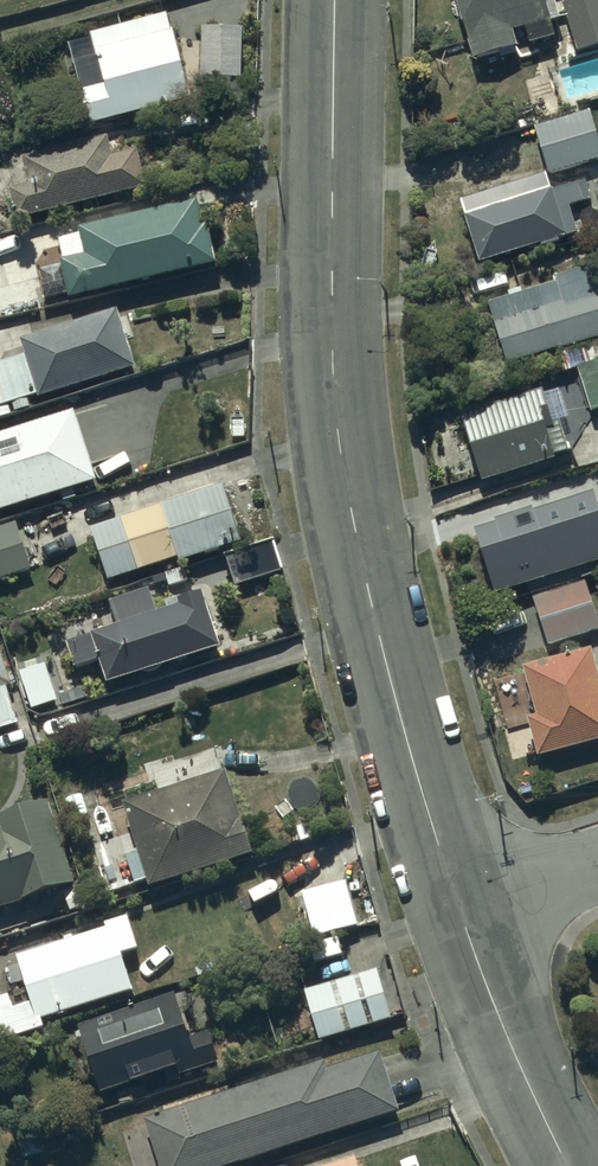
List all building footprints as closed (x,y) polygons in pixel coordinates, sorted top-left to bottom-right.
[(455,29),(459,28),(467,60),(510,49),(506,31),(524,26),(528,41),(546,37),(542,20),(549,18),(544,0),(447,0),(455,29)] [(562,5),(576,52),(597,46),(597,0),(577,0),(562,5)] [(84,90),(92,124),(191,99),(170,14),(92,34),(104,85),(84,90)] [(242,30),(200,30),(200,77),(243,76),(242,30)] [(591,110),(536,126),(550,174),(597,160),(597,136),(591,110)] [(9,189),(16,219),(146,187),(137,150),(112,156),(107,137),(23,157),(29,184),(9,189)] [(542,175),(456,204),(476,265),(536,245),(538,250),(558,243),(557,239),(574,233),(566,208),(589,200),(583,181),(548,192),(542,175)] [(61,260),(70,298),(218,263),(203,199),(80,228),(81,232),(62,236),(67,259),(61,260)] [(483,299),(497,344),(495,345),(502,367),(554,351),(555,353),(597,339),(597,305),(586,267),(550,278),(552,285),(519,295),(517,288),(483,299)] [(136,368),(120,311),(23,338),(28,355),(0,363),(0,406),(136,368)] [(578,365),(592,412),(597,410),(597,358),(578,365)] [(541,392),(460,417),(481,484),(555,460),(554,457),(570,452),(561,422),(569,420),(560,391),(542,396),(541,392)] [(0,434),(0,511),(97,481),(75,411),(0,434)] [(219,486),(86,530),(104,583),(172,558),(173,564),(238,542),(219,486)] [(497,593),(597,560),(597,504),(594,493),(536,512),(534,508),(497,520),(498,524),(477,531),(497,593)] [(0,527),(0,580),(32,570),(18,522),(0,527)] [(270,541),(226,556),(237,588),(280,573),(270,541)] [(532,599),(548,648),(597,631),(597,623),(584,581),(532,599)] [(118,625),(68,642),(77,669),(100,661),(108,684),(222,647),(204,591),(167,603),(170,609),(157,613),(149,589),(110,601),(118,625)] [(591,649),(524,666),(537,716),(527,719),(537,757),(597,741),(597,677),(591,649)] [(0,652),(0,729),(20,722),(8,687),(12,686),(0,652)] [(48,663),(19,673),(32,711),(60,702),(48,663)] [(222,773),(126,804),(141,851),(128,855),(137,884),(148,880),(151,888),(248,857),(222,773)] [(50,802),(17,813),(22,830),(0,837),(0,910),(77,884),(50,802)] [(351,882),(299,896),(310,939),(363,925),(351,882)] [(46,1030),(43,1021),(133,990),(122,959),(142,952),(130,917),(106,926),(107,928),(14,960),(30,1005),(17,1010),(15,1005),(0,1010),(0,1009),(0,1046),(46,1030)] [(375,971),(301,992),(315,1043),(389,1022),(375,971)] [(178,998),(83,1029),(104,1095),(179,1070),(181,1076),(223,1063),(214,1035),(192,1042),(178,998)] [(162,1165),(233,1165),(400,1113),(382,1055),(329,1071),(327,1062),(147,1119),(162,1165)]
